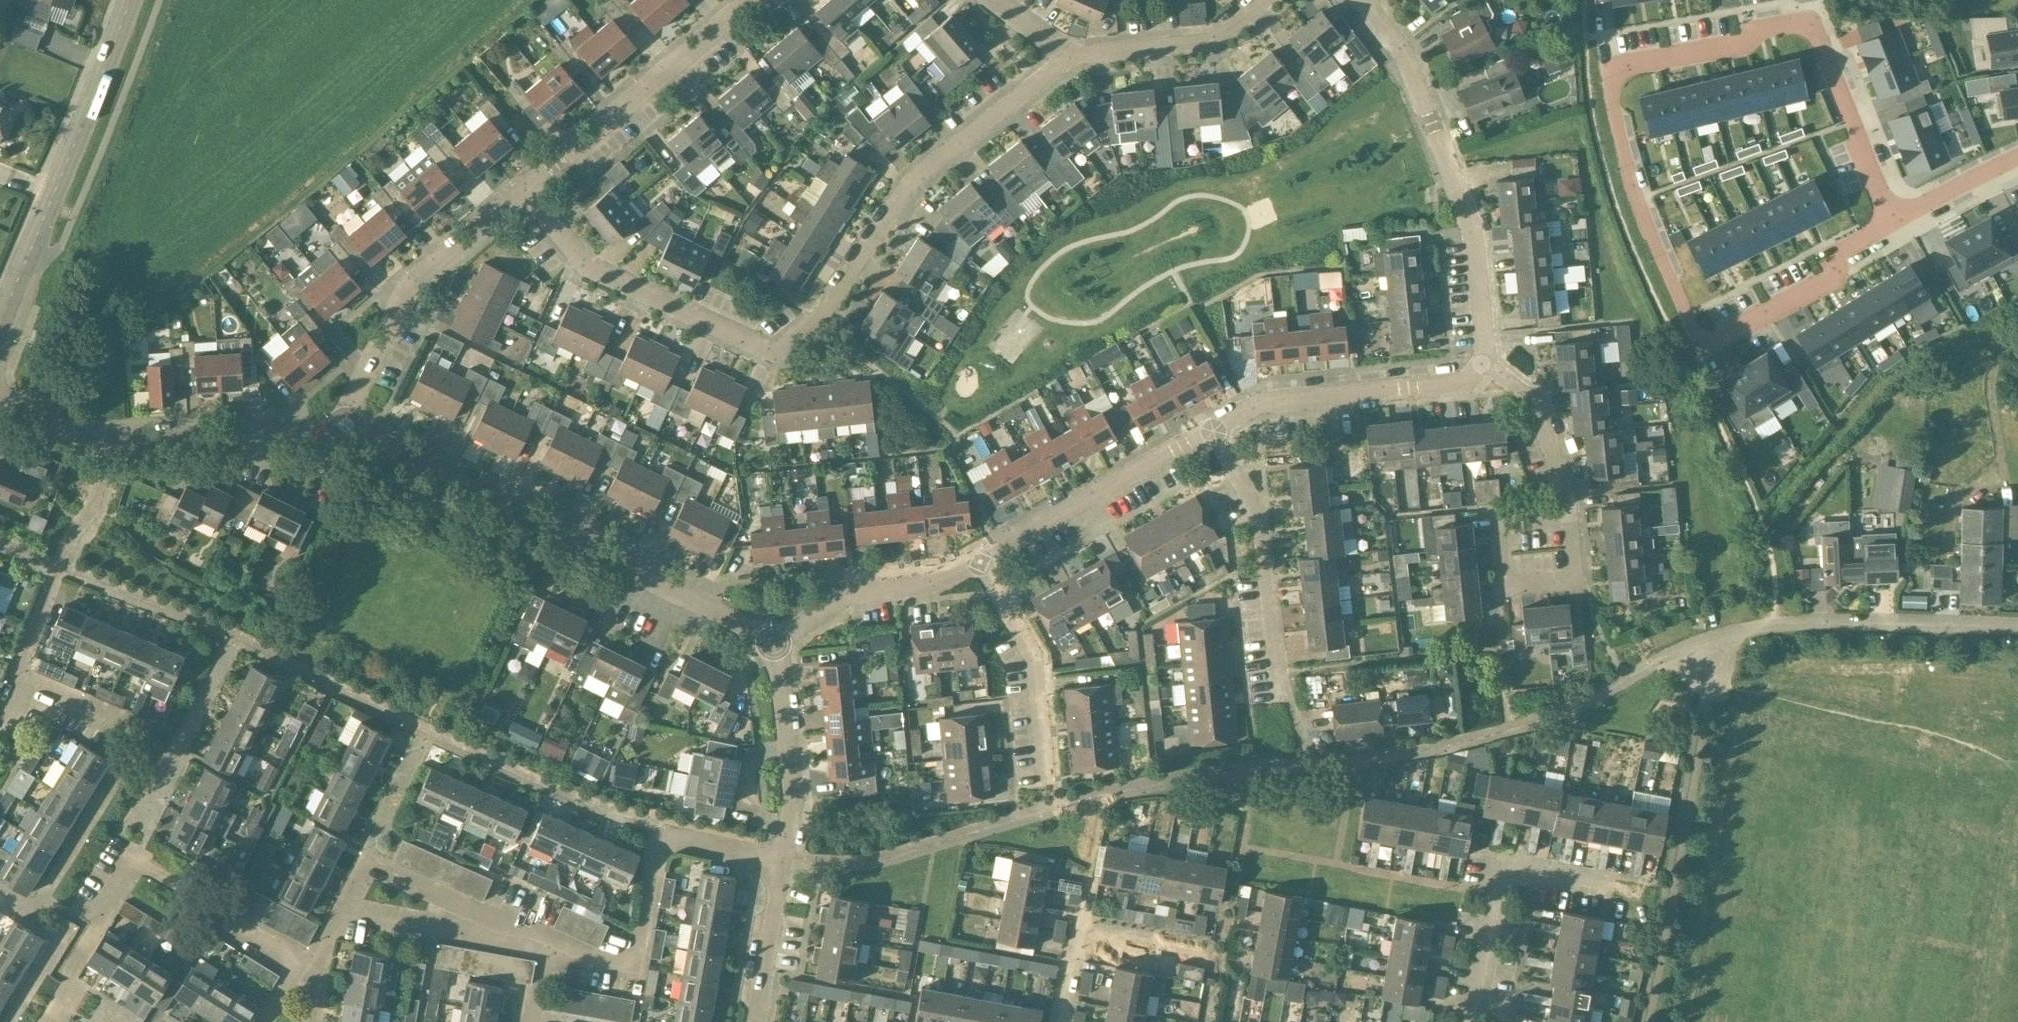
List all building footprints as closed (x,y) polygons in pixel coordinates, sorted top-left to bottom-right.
[(5,16),(11,0),(0,0),(0,14),(5,16)] [(9,40),(36,50),(42,34),(21,26),(27,11),(48,19),(55,1),(70,7),(73,0),(24,0),(9,40)] [(595,33),(618,61),(636,47),(625,34),(634,26),(612,0),(602,8),(612,19),(595,33)] [(643,19),(653,31),(671,17),(657,0),(635,0),(630,4),(627,0),(612,0),(634,26),(643,19)] [(671,17),(688,2),(687,0),(657,0),(671,17)] [(857,27),(850,18),(850,19),(834,0),(829,0),(816,12),(821,18),(830,29),(822,36),(840,59),(851,51),(847,46),(862,33),(857,27)] [(850,19),(850,18),(867,4),(864,0),(834,0),(850,19)] [(926,13),(939,2),(937,0),(915,0),(926,13)] [(1055,3),(1076,12),(1082,0),(1056,0),(1055,3)] [(1076,12),(1098,22),(1104,8),(1114,13),(1120,0),(1082,0),(1076,12)] [(1190,0),(1178,0),(1180,26),(1193,25),(1191,3),(1190,0)] [(1430,12),(1445,0),(1420,0),(1430,12)] [(1493,14),(1485,0),(1479,0),(1448,16),(1454,29),(1442,35),(1457,65),(1493,46),(1486,34),(1490,32),(1491,28),(1487,20),(1491,18),(1493,14)] [(1191,3),(1193,25),(1204,23),(1204,18),(1206,17),(1204,2),(1191,3)] [(1321,11),(1306,24),(1330,54),(1344,42),(1358,61),(1369,53),(1352,31),(1340,14),(1330,21),(1321,11)] [(914,31),(936,56),(965,31),(951,15),(939,25),(931,16),(914,31)] [(1985,38),(1990,68),(2017,63),(2017,28),(2007,29),(2005,16),(1969,17),(1972,40),(1985,38)] [(1925,23),(1933,45),(1941,42),(1932,20),(1925,23)] [(588,24),(570,39),(568,37),(559,44),(581,71),(590,63),(601,76),(618,61),(595,33),(588,24)] [(899,24),(890,31),(897,39),(906,32),(899,24)] [(1340,66),(1330,54),(1306,24),(1288,38),(1308,62),(1299,69),(1318,92),(1328,84),(1324,78),(1340,66)] [(797,27),(781,40),(806,69),(822,56),(831,67),(830,72),(841,86),(855,75),(840,59),(822,36),(821,37),(812,44),(797,27)] [(1869,71),(1908,56),(1897,29),(1858,44),(1869,71)] [(889,45),(897,39),(890,31),(883,37),(889,45)] [(967,76),(982,63),(973,52),(979,47),(965,31),(936,56),(932,60),(945,75),(936,83),(946,95),(967,76)] [(790,83),(806,69),(781,40),(765,54),(780,72),(771,79),(776,86),(776,85),(790,101),(799,94),(790,83)] [(1946,54),(1941,42),(1933,45),(1938,57),(1946,54)] [(533,67),(543,78),(542,78),(566,106),(583,91),(572,79),(581,71),(559,44),(549,52),(533,67)] [(1279,94),(1293,83),(1307,101),(1318,92),(1299,69),(1290,75),(1271,51),(1255,64),(1279,94)] [(1869,71),(1879,97),(1918,82),(1908,56),(1869,71)] [(1471,120),(1513,105),(1524,100),(1507,57),(1483,67),(1488,80),(1460,90),(1471,120)] [(1797,59),(1774,64),(1783,102),(1806,96),(1797,59)] [(1288,106),(1279,94),(1255,64),(1238,78),(1242,83),(1232,91),(1231,91),(1247,129),(1257,120),(1262,127),(1288,106)] [(1761,107),(1783,102),(1774,64),(1752,70),(1761,107)] [(1739,113),(1761,107),(1752,70),(1729,75),(1739,113)] [(767,93),(750,72),(734,86),(758,115),(774,102),(783,113),(793,105),(790,101),(776,85),(776,86),(767,93)] [(2008,89),(2006,72),(1977,77),(1980,93),(1992,92),(1996,116),(2012,114),(2012,119),(2017,118),(2017,87),(2008,89)] [(905,93),(889,106),(913,136),(929,123),(913,102),(923,95),(906,74),(896,82),(905,93)] [(1739,113),(1729,75),(1707,81),(1716,118),(1739,113)] [(523,109),(528,115),(537,108),(548,120),(566,106),(542,78),(525,93),(515,81),(506,89),(523,109)] [(1716,118),(1707,81),(1685,86),(1694,124),(1716,118)] [(831,102),(844,117),(851,123),(864,137),(878,126),(896,149),(913,136),(889,106),(872,119),(873,119),(870,121),(849,96),(858,88),(854,83),(842,93),(831,102)] [(1200,123),(1219,121),(1221,141),(1250,138),(1247,129),(1231,91),(1218,92),(1217,83),(1196,85),(1200,123)] [(1176,104),(1166,105),(1171,160),(1185,159),(1181,125),(1200,123),(1196,85),(1175,87),(1176,104)] [(717,100),(722,105),(713,113),(750,157),(756,151),(754,143),(742,129),(758,115),(734,86),(717,100)] [(1663,92),(1672,129),(1694,124),(1685,86),(1663,92)] [(1137,141),(1155,139),(1157,162),(1171,160),(1166,105),(1154,106),(1153,89),(1132,91),(1137,141)] [(1111,101),(1096,104),(1102,122),(1110,144),(1137,141),(1132,91),(1111,94),(1111,101)] [(1672,129),(1663,92),(1640,97),(1649,135),(1672,129)] [(512,146),(501,133),(510,125),(505,119),(488,99),(479,107),(488,118),(471,133),(494,160),(512,146)] [(1102,122),(1091,125),(1074,102),(1057,115),(1080,146),(1087,155),(1100,146),(1110,144),(1102,122)] [(13,108),(0,103),(0,141),(13,108)] [(1929,106),(1938,129),(1950,124),(1944,111),(1940,113),(1936,103),(1929,106)] [(1889,121),(1900,148),(1938,133),(1928,106),(1889,121)] [(1960,111),(1964,122),(1972,119),(1967,108),(1960,111)] [(713,113),(704,120),(699,115),(683,128),(708,158),(724,144),(741,164),(750,157),(713,113)] [(1067,156),(1080,146),(1057,115),(1040,128),(1047,137),(1038,144),(1066,181),(1071,187),(1084,177),(1067,156)] [(1973,145),(1981,141),(1972,119),(1964,122),(1973,145)] [(855,146),(864,137),(851,123),(842,132),(855,146)] [(413,136),(428,153),(411,168),(441,204),(459,190),(443,171),(452,163),(429,136),(422,128),(413,136)] [(683,128),(667,142),(686,164),(674,174),(689,192),(697,195),(707,187),(696,175),(712,162),(708,158),(683,128)] [(1790,132),(1793,139),(1804,135),(1801,128),(1790,132)] [(437,130),(429,136),(452,163),(461,156),(477,175),(494,160),(471,133),(454,147),(442,132),(440,134),(437,130)] [(1793,139),(1790,132),(1779,136),(1781,143),(1793,139)] [(1949,159),(1938,133),(1900,148),(1910,174),(1949,159)] [(1034,192),(1049,180),(1056,189),(1066,181),(1038,144),(1029,150),(1021,140),(1004,153),(1034,192)] [(1747,147),(1750,155),(1761,151),(1758,143),(1747,147)] [(1750,155),(1747,147),(1735,151),(1738,159),(1750,155)] [(1773,153),(1776,161),(1788,157),(1785,149),(1773,153)] [(992,172),(983,180),(1014,218),(1024,210),(1019,204),(1034,192),(1004,153),(987,166),(992,172)] [(1776,161),(1773,153),(1762,157),(1765,165),(1776,161)] [(827,157),(821,165),(862,192),(875,172),(847,154),(839,165),(827,157)] [(804,169),(816,176),(809,186),(821,194),(820,195),(848,213),(862,192),(821,165),(811,159),(804,169)] [(1715,159),(1704,163),(1707,171),(1718,167),(1715,159)] [(620,161),(596,181),(582,192),(592,204),(584,211),(598,227),(627,203),(614,187),(630,173),(620,161)] [(1695,175),(1707,171),(1704,163),(1692,167),(1695,175)] [(1544,182),(1536,176),(1535,165),(1511,167),(1512,179),(1497,181),(1499,204),(1545,199),(1544,182)] [(1730,169),(1733,177),(1744,172),(1742,165),(1730,169)] [(331,179),(343,193),(358,180),(347,167),(331,179)] [(383,187),(382,188),(399,207),(408,200),(424,219),(441,204),(411,168),(394,181),(389,175),(386,178),(382,177),(379,173),(375,177),(383,187)] [(1733,177),(1730,169),(1719,173),(1722,181),(1733,177)] [(1682,171),(1671,175),(1674,183),(1685,178),(1682,171)] [(1559,193),(1580,192),(1579,178),(1558,179),(1559,193)] [(970,183),(954,196),(986,234),(987,235),(1001,223),(1004,227),(1014,218),(983,180),(975,188),(970,183)] [(1699,180),(1687,184),(1690,192),(1701,188),(1699,180)] [(1808,225),(1829,214),(1812,180),(1791,190),(1808,225)] [(1690,192),(1687,184),(1676,189),(1679,196),(1690,192)] [(382,188),(373,195),(382,207),(365,221),(388,249),(406,234),(390,215),(399,207),(382,188)] [(1791,190),(1770,200),(1787,235),(1808,225),(1791,190)] [(813,206),(801,198),(795,207),(835,233),(848,213),(820,195),(813,206)] [(938,210),(943,216),(934,228),(950,243),(965,256),(970,247),(986,234),(954,196),(938,210)] [(1499,204),(1501,227),(1546,222),(1536,223),(1534,209),(1547,208),(1546,199),(1545,199),(1499,204)] [(1750,210),(1767,245),(1787,235),(1770,200),(1750,210)] [(303,201),(278,222),(293,240),(300,234),(306,241),(324,226),(303,201)] [(662,201),(644,216),(654,228),(662,219),(666,214),(671,210),(662,201)] [(612,244),(633,226),(641,219),(627,203),(598,227),(612,244)] [(795,207),(789,216),(802,224),(795,235),(822,253),(835,233),(795,207)] [(1750,210),(1729,220),(1746,255),(1767,245),(1750,210)] [(1967,229),(1991,274),(2017,259),(2017,237),(2015,232),(2001,240),(1989,217),(1967,229)] [(644,239),(664,251),(656,267),(675,277),(692,242),(673,233),(673,229),(672,228),(671,226),(667,223),(662,219),(644,239)] [(1726,265),(1746,255),(1729,220),(1709,230),(1726,265)] [(371,264),(388,249),(365,221),(348,236),(338,224),(329,232),(337,242),(337,241),(346,252),(355,244),(371,264)] [(1511,226),(1513,248),(1560,244),(1559,235),(1547,236),(1546,222),(1501,227),(1511,226)] [(276,223),(264,234),(280,250),(291,239),(276,223)] [(1958,291),(1991,274),(1967,229),(1945,241),(1957,263),(1946,269),(1958,291)] [(710,251),(692,242),(675,277),(694,286),(706,261),(716,266),(731,235),(720,230),(710,251)] [(1726,265),(1709,230),(1687,240),(1704,275),(1726,265)] [(787,246),(775,238),(769,247),(809,273),(822,253),(795,235),(787,246)] [(939,276),(950,259),(959,264),(965,256),(950,243),(943,253),(918,237),(907,255),(939,276)] [(1383,252),(1386,275),(1420,271),(1418,248),(1403,250),(1401,238),(1377,240),(1379,253),(1383,252)] [(338,261),(321,276),(343,302),(361,288),(345,269),(354,261),(346,252),(337,241),(337,242),(328,249),(338,261)] [(1561,252),(1560,244),(1513,248),(1515,271),(1550,267),(1549,253),(1561,252)] [(755,268),(796,294),(809,273),(769,247),(755,268)] [(999,251),(994,256),(1002,265),(1007,261),(999,251)] [(902,277),(896,286),(944,318),(949,310),(942,305),(943,304),(928,293),(939,276),(907,255),(895,273),(902,277)] [(475,274),(471,283),(509,302),(516,288),(527,293),(530,285),(484,262),(478,276),(475,274)] [(280,281),(295,300),(300,305),(310,298),(326,317),(343,302),(312,264),(294,279),(290,273),(280,281)] [(1889,277),(1908,308),(1911,312),(1930,300),(1908,265),(1889,277)] [(1551,282),(1550,267),(1515,271),(1518,294),(1552,290),(1565,289),(1564,280),(1551,282)] [(1293,287),(1341,285),(1340,270),(1293,271),(1293,287)] [(1366,299),(1376,298),(1376,299),(1423,294),(1420,271),(1386,275),(1387,289),(1364,291),(1363,285),(1355,286),(1355,292),(1353,292),(1354,299),(1366,298),(1366,299)] [(1261,296),(1263,321),(1251,323),(1256,365),(1279,363),(1274,318),(1270,277),(1259,278),(1242,286),(1232,294),(1231,292),(1222,298),(1223,306),(1225,305),(1225,315),(1235,315),(1234,302),(1236,302),(1247,295),(1247,297),(1261,296)] [(1889,277),(1871,288),(1890,319),(1908,308),(1889,277)] [(464,296),(460,305),(498,324),(505,310),(516,315),(519,307),(509,302),(471,283),(470,284),(473,285),(467,297),(464,296)] [(896,286),(890,296),(883,291),(872,309),(904,330),(915,313),(938,328),(944,318),(896,286)] [(1872,330),(1890,319),(1871,288),(1852,299),(1872,330)] [(1554,313),(1552,290),(1518,294),(1520,317),(1535,316),(1536,327),(1560,325),(1559,312),(1554,313)] [(1389,306),(1391,320),(1425,317),(1423,294),(1376,299),(1377,307),(1389,306)] [(1330,296),(1318,297),(1324,358),(1348,356),(1345,326),(1333,327),(1330,296)] [(1307,298),(1309,315),(1310,329),(1299,330),(1302,360),(1324,358),(1318,297),(1307,298)] [(1872,330),(1852,299),(1834,311),(1853,342),(1872,330)] [(306,312),(300,305),(295,300),(286,308),(298,322),(281,336),(290,346),(312,374),(330,359),(314,340),(323,332),(306,312)] [(491,338),(498,324),(460,305),(455,314),(458,315),(452,328),(498,351),(502,343),(491,338)] [(559,345),(574,352),(592,313),(583,309),(582,311),(568,305),(557,330),(546,325),(535,348),(554,356),(559,345)] [(879,352),(906,369),(915,376),(922,365),(893,346),(904,330),(872,309),(860,327),(885,343),(879,352)] [(1816,322),(1836,353),(1853,342),(1834,311),(1816,322)] [(586,380),(598,386),(612,356),(602,351),(613,326),(600,320),(601,317),(592,313),(574,352),(589,359),(583,370),(586,372),(584,377),(587,378),(586,380)] [(1168,326),(1175,339),(1194,329),(1186,315),(1168,326)] [(1286,317),(1274,318),(1279,363),(1302,360),(1299,330),(1287,332),(1286,317)] [(1428,340),(1425,317),(1391,320),(1393,342),(1388,343),(1390,356),(1413,353),(1412,342),(1428,340)] [(1836,353),(1816,322),(1797,334),(1821,373),(1841,361),(1836,353)] [(1628,324),(1617,325),(1618,339),(1618,345),(1630,344),(1628,324)] [(1570,342),(1555,344),(1557,367),(1592,363),(1601,362),(1598,327),(1569,330),(1570,342)] [(1924,333),(1927,340),(1938,335),(1935,328),(1924,333)] [(436,343),(458,354),(464,343),(441,332),(436,343)] [(269,377),(270,377),(275,383),(284,376),(295,388),(312,374),(290,346),(279,333),(261,348),(262,349),(253,357),(253,363),(257,362),(269,377)] [(1927,340),(1924,333),(1913,338),(1916,345),(1927,340)] [(1253,335),(1240,336),(1242,359),(1255,358),(1253,335)] [(612,383),(620,387),(636,395),(641,383),(659,344),(649,340),(648,342),(635,336),(623,361),(612,356),(598,386),(609,391),(612,383)] [(254,371),(253,363),(253,357),(251,337),(239,338),(240,353),(218,354),(221,390),(243,388),(242,372),(254,371)] [(215,393),(215,390),(221,390),(218,354),(217,341),(194,343),(194,341),(182,342),(182,347),(185,381),(186,393),(197,392),(202,391),(202,394),(205,397),(213,396),(215,393)] [(668,409),(668,410),(679,387),(668,382),(680,357),(666,351),(668,348),(659,344),(641,383),(655,390),(650,401),(655,403),(668,409)] [(173,383),(185,381),(182,347),(170,348),(171,363),(148,365),(151,405),(175,403),(173,383)] [(1888,357),(1888,358),(1892,364),(1902,357),(1897,350),(1888,357)] [(421,406),(430,410),(449,372),(435,365),(440,354),(432,351),(410,397),(423,403),(421,406)] [(1189,353),(1179,359),(1201,398),(1221,387),(1207,360),(1196,366),(1189,353)] [(1766,353),(1746,365),(1773,408),(1808,386),(1795,365),(1779,375),(1766,353)] [(1882,371),(1892,364),(1888,358),(1888,357),(1878,364),(1882,371)] [(1181,409),(1201,398),(1179,359),(1169,364),(1176,377),(1166,383),(1181,409)] [(1592,363),(1557,367),(1560,390),(1604,385),(1604,384),(1594,385),(1593,372),(1606,371),(1605,362),(1601,362),(1592,363)] [(1773,408),(1746,365),(1723,379),(1737,401),(1723,410),(1736,431),(1750,422),(1753,427),(1776,413),(1773,408)] [(692,407),(707,414),(725,375),(716,370),(714,373),(701,367),(690,392),(679,387),(668,410),(687,418),(692,407)] [(464,379),(449,372),(430,410),(439,415),(441,412),(454,419),(466,395),(476,400),(487,378),(469,369),(464,379)] [(1860,372),(1852,381),(1858,386),(1866,377),(1860,372)] [(734,379),(725,375),(707,414),(722,421),(716,432),(735,441),(746,418),(735,413),(746,388),(733,382),(734,379)] [(1161,420),(1181,409),(1166,383),(1156,388),(1149,376),(1139,381),(1161,420)] [(506,387),(487,378),(476,400),(487,406),(472,436),(485,443),(484,446),(493,450),(512,411),(497,404),(506,387)] [(854,380),(844,381),(849,423),(865,422),(867,433),(875,432),(869,381),(855,383),(854,380)] [(833,425),(849,423),(844,381),(834,382),(835,385),(821,386),(826,438),(835,437),(833,425)] [(1140,431),(1161,420),(1139,381),(1129,387),(1136,399),(1126,405),(1140,431)] [(1850,395),(1858,386),(1852,381),(1844,390),(1850,395)] [(818,439),(826,438),(821,386),(807,388),(806,385),(797,386),(801,429),(817,427),(818,439)] [(1604,385),(1560,390),(1570,389),(1572,412),(1619,407),(1619,405),(1618,398),(1606,399),(1604,385)] [(785,431),(801,429),(797,386),(787,387),(787,390),(772,392),(778,443),(786,442),(785,431)] [(1636,389),(1618,391),(1619,405),(1637,403),(1636,389)] [(554,410),(535,401),(526,419),(512,411),(493,450),(502,454),(503,452),(516,457),(532,427),(543,433),(554,410)] [(655,403),(652,409),(665,415),(668,409),(655,403)] [(1084,405),(1074,410),(1096,449),(1116,438),(1102,412),(1091,418),(1084,405)] [(1620,415),(1619,407),(1572,412),(1574,434),(1619,429),(1609,430),(1607,416),(1620,415)] [(1010,408),(1009,409),(999,414),(1004,424),(1015,418),(1010,408)] [(1034,408),(1024,414),(1034,432),(1044,427),(1034,408)] [(571,419),(554,410),(543,433),(553,438),(541,461),(554,468),(553,471),(562,475),(581,437),(566,429),(571,419)] [(1071,429),(1061,434),(1076,460),(1096,449),(1074,410),(1064,416),(1071,429)] [(979,426),(985,435),(995,430),(990,420),(979,426)] [(1389,423),(1394,470),(1402,469),(1400,457),(1414,455),(1415,455),(1412,430),(1411,420),(1389,423)] [(1480,423),(1483,458),(1507,456),(1503,421),(1480,423)] [(1389,423),(1365,425),(1369,460),(1383,458),(1385,471),(1394,470),(1389,423)] [(1461,460),(1483,458),(1480,423),(1457,426),(1461,460)] [(1457,426),(1435,428),(1439,475),(1448,474),(1447,462),(1461,460),(1457,426)] [(1044,427),(1034,432),(1056,471),(1076,460),(1061,434),(1051,440),(1044,427)] [(1435,428),(1412,430),(1415,455),(1414,455),(1415,465),(1430,464),(1431,476),(1439,475),(1435,428)] [(1620,443),(1619,429),(1574,434),(1584,434),(1586,456),(1621,452),(1633,451),(1632,442),(1620,443)] [(1032,451),(1022,456),(1036,483),(1056,471),(1034,432),(1024,438),(1032,451)] [(595,444),(581,437),(562,475),(571,479),(572,477),(585,483),(597,460),(608,465),(619,442),(600,433),(595,444)] [(875,433),(867,434),(869,456),(880,455),(877,433),(875,433)] [(637,451),(619,442),(608,465),(618,470),(607,494),(620,500),(619,503),(628,508),(647,469),(632,462),(637,451)] [(1899,457),(1897,457),(1889,510),(1909,513),(1919,450),(1901,447),(1899,457)] [(1005,449),(995,454),(1016,494),(1036,483),(1022,456),(1012,462),(1005,449)] [(1289,468),(1292,491),(1326,487),(1324,465),(1328,464),(1327,451),(1303,454),(1304,466),(1289,468)] [(1623,475),(1621,452),(1586,456),(1588,479),(1613,476),(1615,488),(1639,486),(1637,473),(1623,475)] [(996,505),(1016,494),(995,454),(985,460),(992,473),(981,479),(996,505)] [(0,466),(0,496),(20,505),(27,488),(38,492),(48,468),(26,459),(19,474),(0,466)] [(661,476),(647,469),(628,508),(637,512),(638,509),(651,516),(663,492),(675,498),(686,476),(666,466),(661,476)] [(681,543),(690,547),(709,509),(694,501),(703,484),(686,476),(675,498),(684,502),(669,533),(682,540),(681,543)] [(1498,478),(1486,480),(1488,503),(1501,502),(1498,478)] [(1476,504),(1488,503),(1486,480),(1474,481),(1476,504)] [(886,482),(887,494),(886,495),(888,509),(876,510),(880,540),(901,538),(896,493),(895,481),(886,482)] [(224,512),(236,518),(250,490),(237,483),(231,495),(211,485),(206,497),(197,517),(217,527),(224,512)] [(1338,486),(1326,487),(1292,491),(1294,514),(1338,509),(1338,508),(1328,509),(1327,496),(1339,494),(1338,486)] [(191,529),(197,517),(206,497),(205,497),(186,487),(180,499),(167,493),(155,520),(168,526),(172,519),(191,529)] [(954,487),(943,488),(948,533),(971,530),(968,500),(956,502),(954,487)] [(236,518),(268,534),(284,501),(273,496),(276,492),(268,488),(263,489),(261,495),(250,490),(236,518)] [(933,504),(922,505),(925,535),(948,533),(943,488),(931,490),(933,504)] [(909,492),(896,493),(901,538),(925,535),(922,505),(910,507),(909,492)] [(1601,508),(1603,531),(1638,527),(1636,505),(1640,505),(1639,492),(1615,494),(1616,506),(1601,508)] [(817,494),(819,511),(817,512),(822,556),(845,553),(842,524),(830,525),(826,493),(817,494)] [(1195,496),(1177,506),(1200,548),(1218,537),(1195,496)] [(856,543),(880,540),(876,510),(865,512),(864,497),(852,498),(856,543)] [(295,507),(284,501),(268,534),(290,544),(290,543),(301,549),(316,518),(305,513),(306,510),(305,506),(297,502),(295,507)] [(759,506),(761,518),(762,532),(750,533),(753,563),(777,561),(772,516),(770,505),(759,506)] [(1177,506),(1159,516),(1182,558),(1200,548),(1177,506)] [(773,516),(772,516),(777,561),(799,558),(796,529),(785,530),(782,508),(772,510),(773,516)] [(1962,508),(1961,566),(1999,567),(2000,537),(2001,509),(1962,508)] [(742,525),(709,509),(690,547),(699,551),(700,549),(713,555),(720,542),(730,548),(742,525)] [(1340,523),(1338,509),(1294,514),(1304,513),(1307,535),(1353,530),(1352,521),(1340,523)] [(807,527),(796,529),(799,558),(822,556),(817,512),(806,513),(807,527)] [(1436,528),(1438,550),(1473,547),(1470,524),(1455,525),(1454,513),(1430,516),(1431,529),(1436,528)] [(1164,567),(1182,558),(1159,516),(1141,526),(1164,567)] [(1146,578),(1164,567),(1141,526),(1123,536),(1146,578)] [(1650,526),(1638,527),(1603,531),(1606,554),(1640,550),(1639,536),(1651,535),(1650,526)] [(1354,538),(1353,530),(1307,535),(1309,557),(1299,558),(1299,559),(1344,554),(1342,540),(1354,538)] [(1897,580),(1895,554),(1894,532),(1861,534),(1861,536),(1850,536),(1852,566),(1865,565),(1866,580),(1864,580),(1865,582),(1897,580)] [(1824,583),(1864,580),(1866,580),(1865,565),(1852,566),(1850,536),(1822,537),(1824,583)] [(1439,559),(1441,573),(1475,569),(1473,547),(1438,550),(1426,552),(1427,560),(1439,559)] [(1663,563),(1654,564),(1654,563),(1642,564),(1640,550),(1606,554),(1608,576),(1655,572),(1664,571),(1663,563)] [(1344,555),(1344,554),(1299,559),(1302,581),(1348,577),(1347,568),(1337,569),(1336,556),(1344,555)] [(1406,554),(1393,555),(1395,578),(1408,577),(1407,562),(1406,554)] [(1104,559),(1085,569),(1108,610),(1127,600),(1104,559)] [(1224,565),(1213,571),(1218,579),(1228,573),(1224,565)] [(1933,565),(1933,588),(1961,588),(1960,601),(1999,602),(1999,567),(1961,566),(1933,565)] [(1085,569),(1067,579),(1090,620),(1108,610),(1085,569)] [(1430,589),(1431,597),(1478,592),(1475,569),(1441,573),(1442,587),(1430,589)] [(0,571),(0,584),(14,590),(18,578),(0,571)] [(1206,585),(1218,579),(1213,571),(1202,577),(1206,585)] [(1390,572),(1380,573),(1381,581),(1391,580),(1390,572)] [(1656,580),(1655,572),(1608,576),(1610,600),(1645,596),(1643,581),(1656,580)] [(1349,585),(1348,577),(1302,581),(1304,604),(1339,600),(1337,586),(1349,585)] [(1067,579),(1049,589),(1072,630),(1090,620),(1067,579)] [(1188,585),(1177,591),(1182,599),(1193,593),(1188,585)] [(1054,640),(1072,630),(1049,589),(1031,599),(1054,640)] [(1171,605),(1182,599),(1177,591),(1166,597),(1171,605)] [(1480,615),(1478,592),(1431,597),(1432,606),(1444,604),(1446,619),(1480,615)] [(1903,595),(1903,607),(1914,607),(1926,608),(1926,596),(1915,595),(1903,595)] [(553,596),(548,601),(545,600),(533,623),(522,618),(512,638),(533,650),(539,639),(549,645),(566,610),(563,608),(564,600),(553,596)] [(1304,604),(1307,626),(1341,623),(1353,622),(1352,613),(1340,614),(1339,600),(1304,604)] [(71,654),(74,646),(87,614),(63,604),(50,636),(51,636),(47,645),(57,650),(58,648),(71,654)] [(1568,604),(1545,606),(1548,641),(1571,638),(1571,643),(1584,642),(1582,618),(1570,619),(1568,604)] [(570,612),(566,610),(549,645),(569,655),(564,665),(575,671),(587,649),(576,644),(587,620),(584,619),(585,611),(575,606),(570,612)] [(1526,643),(1548,641),(1545,606),(1522,608),(1523,624),(1511,625),(1513,649),(1526,647),(1526,643)] [(74,646),(98,656),(112,625),(87,614),(74,646)] [(1178,622),(1180,643),(1227,638),(1225,617),(1178,622)] [(972,619),(951,621),(957,668),(978,666),(972,619)] [(936,671),(957,668),(951,621),(931,624),(936,671)] [(1343,645),(1341,623),(1307,626),(1309,650),(1324,648),(1326,660),(1349,658),(1348,645),(1343,645)] [(916,673),(936,671),(931,624),(910,626),(916,673)] [(98,656),(123,666),(136,635),(112,625),(98,656)] [(1127,631),(1128,644),(1137,642),(1136,630),(1127,631)] [(894,633),(882,634),(883,648),(896,647),(894,633)] [(1143,634),(1144,647),(1153,646),(1152,633),(1143,634)] [(123,666),(146,676),(159,645),(136,635),(123,666)] [(1180,643),(1182,663),(1229,658),(1227,638),(1180,643)] [(1139,656),(1137,642),(1128,644),(1129,656),(1139,656)] [(144,717),(153,696),(165,702),(185,656),(159,645),(146,676),(147,677),(131,712),(144,717)] [(572,680),(604,696),(624,656),(603,646),(594,664),(582,659),(572,680)] [(1154,658),(1153,646),(1144,647),(1145,659),(1154,658)] [(691,706),(696,695),(711,666),(690,655),(679,678),(669,672),(658,694),(669,699),(671,696),(691,706)] [(631,723),(636,712),(647,690),(636,685),(645,666),(624,656),(604,696),(625,706),(619,718),(631,723)] [(1100,657),(1088,658),(1089,667),(1101,666),(1100,657)] [(1076,669),(1089,667),(1088,658),(1075,659),(1076,669)] [(1182,663),(1184,683),(1231,679),(1229,658),(1182,663)] [(36,671),(60,681),(65,671),(65,669),(41,659),(36,671)] [(517,675),(530,681),(537,666),(524,660),(517,675)] [(819,665),(821,688),(865,684),(864,672),(850,674),(848,662),(819,665)] [(896,662),(885,663),(887,681),(898,681),(896,662)] [(252,665),(240,688),(270,703),(282,680),(252,665)] [(711,666),(696,695),(715,704),(708,719),(719,724),(713,734),(719,737),(727,738),(739,715),(727,709),(730,703),(719,697),(730,675),(711,666)] [(78,676),(65,671),(60,681),(74,687),(78,676)] [(1344,673),(1328,675),(1331,699),(1346,697),(1344,673)] [(1147,675),(1148,687),(1157,686),(1156,674),(1147,675)] [(1184,683),(1186,704),(1233,699),(1231,679),(1184,683)] [(872,683),(865,684),(821,688),(823,711),(853,708),(852,697),(867,695),(867,693),(873,693),(872,683)] [(1121,683),(1110,684),(1063,689),(1066,710),(1113,705),(1123,704),(1121,683)] [(94,696),(108,702),(112,691),(98,686),(94,696)] [(1159,699),(1157,686),(1148,687),(1149,700),(1159,699)] [(240,688),(228,712),(258,727),(270,703),(240,688)] [(959,690),(961,700),(974,699),(973,688),(959,690)] [(1133,690),(1134,703),(1144,702),(1142,689),(1133,690)] [(126,697),(112,691),(108,702),(122,708),(126,697)] [(305,692),(298,705),(308,710),(315,697),(305,692)] [(1397,721),(1428,718),(1425,694),(1395,697),(1395,699),(1379,701),(1379,699),(1331,704),(1335,738),(1383,733),(1380,711),(1396,709),(1397,721)] [(952,695),(939,696),(940,706),(953,705),(952,695)] [(939,696),(937,697),(927,698),(927,699),(928,708),(940,706),(939,696)] [(1186,704),(1188,724),(1235,719),(1233,699),(1186,704)] [(1145,715),(1144,702),(1134,703),(1136,716),(1145,715)] [(484,704),(478,717),(493,724),(498,711),(484,704)] [(1066,710),(1068,730),(1115,725),(1113,705),(1066,710)] [(854,719),(853,708),(823,711),(826,734),(870,729),(869,718),(854,719)] [(228,712),(216,735),(246,750),(258,727),(228,712)] [(323,714),(316,728),(327,733),(334,720),(323,714)] [(939,719),(941,739),(988,735),(986,714),(939,719)] [(1151,715),(1152,728),(1162,727),(1161,714),(1151,715)] [(1238,740),(1235,719),(1188,724),(1190,745),(1238,740)] [(361,720),(349,744),(379,759),(391,735),(361,720)] [(627,737),(643,740),(645,727),(630,724),(627,737)] [(1117,746),(1115,725),(1068,730),(1070,750),(1117,746)] [(525,726),(518,741),(536,749),(543,734),(525,726)] [(290,744),(296,732),(287,727),(280,739),(290,744)] [(1163,740),(1162,727),(1152,728),(1154,741),(1163,740)] [(320,746),(327,733),(316,728),(309,741),(320,746)] [(871,740),(870,729),(826,734),(828,756),(858,753),(857,742),(871,740)] [(910,730),(911,743),(921,741),(920,729),(910,730)] [(1137,731),(1139,743),(1148,743),(1147,730),(1137,731)] [(42,733),(34,745),(44,751),(51,739),(42,733)] [(234,774),(246,750),(216,735),(204,759),(234,774)] [(941,739),(943,760),(990,755),(988,735),(941,739)] [(546,736),(539,749),(550,754),(557,741),(546,736)] [(284,757),(290,744),(280,739),(275,752),(275,753),(284,757)] [(693,752),(689,773),(734,782),(739,760),(734,759),(737,745),(708,739),(705,754),(693,752)] [(922,754),(921,741),(911,743),(912,755),(922,754)] [(1644,741),(1641,756),(1659,760),(1662,744),(1644,741)] [(79,743),(66,765),(94,782),(108,760),(79,743)] [(1149,755),(1148,743),(1139,743),(1140,756),(1149,755)] [(349,744),(337,768),(366,783),(379,759),(349,744)] [(34,745),(26,758),(20,767),(30,773),(44,751),(34,745)] [(609,760),(580,746),(571,766),(599,779),(609,760)] [(1119,767),(1117,746),(1070,750),(1072,771),(1119,767)] [(1468,750),(1465,765),(1487,769),(1484,746),(1468,750)] [(828,756),(831,780),(839,779),(841,791),(876,788),(874,763),(859,765),(858,753),(828,756)] [(992,775),(990,755),(943,760),(946,780),(992,775)] [(1429,759),(1427,771),(1442,773),(1444,761),(1429,759)] [(299,761),(292,774),(303,780),(310,766),(299,761)] [(617,761),(612,785),(632,790),(637,765),(617,761)] [(66,765),(52,788),(80,805),(94,782),(66,765)] [(417,798),(441,809),(455,778),(431,767),(417,798)] [(355,806),(366,783),(337,768),(325,791),(355,806)] [(205,769),(194,792),(223,807),(235,784),(205,769)] [(908,771),(909,783),(919,782),(922,781),(921,770),(908,771)] [(264,773),(258,787),(267,791),(273,777),(264,773)] [(685,796),(683,805),(695,807),(693,813),(722,819),(725,803),(730,804),(734,782),(689,773),(684,796),(685,796)] [(296,793),(303,780),(292,774),(285,788),(296,793)] [(995,796),(992,775),(946,780),(948,801),(995,796)] [(1483,815),(1497,818),(1501,819),(1509,778),(1490,775),(1483,815)] [(14,777),(6,790),(16,796),(24,783),(14,777)] [(441,809),(465,820),(479,789),(455,778),(441,809)] [(1526,782),(1509,778),(1501,819),(1497,818),(1494,830),(1502,832),(1505,819),(1519,822),(1526,782)] [(920,789),(919,782),(909,783),(910,790),(920,789)] [(1519,822),(1532,824),(1536,825),(1544,785),(1526,782),(1519,822)] [(1532,824),(1530,838),(1537,839),(1540,826),(1553,829),(1561,793),(1562,788),(1544,785),(1536,825),(1532,824)] [(52,788),(38,810),(67,828),(80,805),(52,788)] [(465,820),(489,831),(503,800),(479,789),(465,820)] [(0,800),(0,816),(3,818),(8,808),(16,796),(6,790),(0,800)] [(342,831),(355,806),(325,791),(313,816),(342,831)] [(218,818),(223,807),(194,792),(182,816),(211,831),(212,830),(222,835),(228,823),(218,818)] [(1578,796),(1561,793),(1553,829),(1552,833),(1566,836),(1570,837),(1578,796)] [(1574,838),(1588,840),(1596,799),(1578,796),(1570,837),(1566,836),(1564,849),(1572,851),(1574,838)] [(1357,838),(1372,840),(1376,841),(1383,800),(1365,797),(1357,838)] [(1613,802),(1596,799),(1588,840),(1601,843),(1605,843),(1613,802)] [(527,811),(503,800),(489,831),(513,842),(527,811)] [(1401,803),(1383,800),(1376,841),(1372,840),(1370,853),(1378,855),(1380,842),(1394,844),(1401,803)] [(1601,843),(1599,856),(1607,857),(1609,844),(1623,847),(1631,806),(1613,802),(1605,843),(1601,843)] [(1394,844),(1407,847),(1411,848),(1419,806),(1401,803),(1394,844)] [(283,804),(278,815),(289,820),(294,810),(283,804)] [(254,805),(247,818),(256,823),(263,811),(263,810),(254,805)] [(1407,847),(1405,860),(1413,862),(1415,848),(1429,851),(1436,809),(1419,806),(1411,848),(1407,847)] [(1649,809),(1631,806),(1623,847),(1637,849),(1641,850),(1649,809)] [(1454,813),(1436,809),(1429,851),(1443,853),(1447,854),(1454,813)] [(1637,849),(1635,862),(1642,864),(1644,851),(1659,854),(1667,812),(1649,809),(1641,850),(1637,849)] [(54,849),(67,828),(38,810),(25,831),(54,849)] [(529,844),(553,854),(567,824),(543,813),(529,844)] [(1443,853),(1441,867),(1448,868),(1450,855),(1465,857),(1473,816),(1454,813),(1447,854),(1443,853)] [(199,855),(211,831),(182,816),(169,840),(199,855)] [(250,836),(256,823),(247,818),(240,831),(250,836)] [(315,824),(303,847),(333,863),(345,839),(315,824)] [(590,834),(567,824),(553,854),(577,865),(590,834)] [(414,837),(426,842),(431,831),(419,826),(414,837)] [(1500,845),(1502,832),(1494,830),(1492,844),(1500,845)] [(39,872),(54,849),(25,831),(11,855),(39,872)] [(446,838),(431,831),(426,842),(441,849),(446,838)] [(614,845),(590,834),(577,865),(600,875),(614,845)] [(1535,852),(1537,839),(1530,838),(1527,851),(1535,852)] [(393,862),(405,867),(415,845),(403,839),(393,862)] [(265,841),(258,854),(269,859),(275,846),(265,841)] [(426,850),(415,845),(405,867),(416,872),(426,850)] [(638,856),(614,845),(600,875),(625,886),(638,856)] [(1099,882),(1119,886),(1126,849),(1105,845),(1099,882)] [(321,886),(333,863),(303,847),(291,871),(321,886)] [(461,857),(474,863),(479,853),(466,847),(461,857)] [(1146,852),(1126,849),(1119,886),(1139,890),(1146,852)] [(1569,864),(1572,851),(1564,849),(1561,862),(1569,864)] [(437,855),(426,850),(416,872),(427,877),(437,855)] [(1166,856),(1146,852),(1139,890),(1159,893),(1166,856)] [(229,853),(222,866),(232,871),(239,858),(229,853)] [(493,859),(479,853),(474,863),(488,870),(493,859)] [(1375,869),(1378,855),(1370,853),(1367,867),(1375,869)] [(270,860),(269,859),(258,854),(244,880),(256,886),(270,860)] [(39,872),(11,855),(0,872),(0,878),(26,894),(39,872)] [(448,859),(437,855),(427,877),(438,882),(448,859)] [(1186,860),(1166,856),(1159,893),(1179,897),(1186,860)] [(1604,870),(1607,857),(1599,856),(1596,869),(1604,870)] [(459,864),(448,859),(438,882),(449,886),(459,864)] [(1012,860),(1008,881),(1045,888),(1049,867),(1012,860)] [(1206,863),(1186,860),(1179,897),(1199,901),(1206,863)] [(1410,875),(1413,862),(1405,860),(1402,874),(1410,875)] [(1640,877),(1642,864),(1635,862),(1632,876),(1640,877)] [(1226,867),(1206,863),(1199,901),(1219,905),(1226,867)] [(470,869),(459,864),(449,886),(459,891),(470,869)] [(1445,882),(1448,868),(1441,867),(1438,880),(1445,882)] [(459,891),(470,896),(481,874),(470,869),(459,891)] [(308,910),(321,886),(291,871),(279,894),(308,910)] [(526,882),(539,887),(543,877),(531,871),(526,882)] [(700,872),(695,898),(728,904),(733,878),(700,872)] [(493,879),(481,874),(470,896),(483,902),(493,879)] [(558,883),(543,877),(539,887),(553,894),(558,883)] [(664,877),(662,892),(673,893),(676,879),(664,877)] [(1069,892),(1080,894),(1082,883),(1060,878),(1058,889),(1069,892)] [(1008,881),(1004,900),(1042,907),(1045,888),(1008,881)] [(231,906),(243,912),(253,891),(242,885),(231,906)] [(264,896),(253,891),(243,912),(253,917),(264,896)] [(1265,891),(1262,912),(1299,919),(1303,898),(1265,891)] [(574,903),(586,908),(591,897),(579,892),(574,903)] [(670,908),(673,893),(662,892),(659,906),(670,908)] [(1078,904),(1080,894),(1069,892),(1067,902),(1078,904)] [(1118,892),(1115,907),(1113,918),(1123,919),(1125,909),(1127,893),(1118,892)] [(822,906),(820,914),(865,922),(869,902),(831,895),(829,907),(822,906)] [(1237,895),(1235,907),(1246,909),(1248,897),(1237,895)] [(275,902),(264,896),(253,917),(264,923),(275,902)] [(606,904),(591,897),(586,908),(601,915),(606,904)] [(695,898),(691,924),(724,930),(728,904),(695,898)] [(125,900),(118,911),(141,925),(148,914),(125,900)] [(1004,900),(1000,920),(1038,927),(1042,907),(1004,900)] [(286,907),(275,902),(264,923),(274,928),(286,907)] [(553,928),(564,932),(574,910),(563,905),(553,928)] [(296,913),(286,907),(274,928),(285,934),(296,913)] [(1244,919),(1246,909),(1235,907),(1233,917),(1244,919)] [(909,908),(905,930),(916,932),(920,910),(909,908)] [(1350,908),(1346,926),(1360,929),(1361,922),(1364,911),(1350,908)] [(1135,909),(1132,921),(1153,925),(1155,914),(1135,909)] [(564,932),(575,937),(585,915),(574,910),(564,932)] [(1562,911),(1559,926),(1558,929),(1599,937),(1603,918),(1562,911)] [(1262,912),(1258,932),(1295,939),(1299,919),(1262,912)] [(307,918),(296,913),(285,934),(296,939),(307,918)] [(826,923),(824,935),(861,942),(865,922),(820,914),(819,922),(826,923)] [(1166,916),(1155,914),(1153,925),(1164,927),(1166,916)] [(596,920),(585,915),(575,937),(586,942),(596,920)] [(1197,916),(1196,921),(1195,921),(1193,932),(1204,934),(1206,923),(1207,918),(1197,916)] [(1396,917),(1392,937),(1429,944),(1433,924),(1396,917)] [(318,924),(307,918),(296,939),(307,945),(318,924)] [(1056,919),(1054,930),(1065,932),(1067,921),(1056,919)] [(1184,919),(1182,930),(1193,932),(1195,921),(1184,919)] [(15,920),(1,942),(29,960),(43,937),(15,920)] [(152,930),(163,937),(169,927),(158,920),(152,930)] [(609,926),(596,920),(586,942),(599,948),(609,926)] [(1034,947),(1038,927),(1000,920),(996,940),(1034,947)] [(1531,929),(1545,932),(1546,923),(1533,921),(1531,929)] [(1596,954),(1599,937),(1558,929),(1559,926),(1546,923),(1545,932),(1557,934),(1555,947),(1596,954)] [(691,924),(686,949),(719,955),(724,930),(691,924)] [(655,928),(652,943),(664,945),(666,930),(655,928)] [(914,942),(916,932),(905,930),(903,940),(914,942)] [(1052,940),(1063,942),(1065,932),(1054,930),(1052,940)] [(87,960),(109,973),(127,945),(105,932),(87,960)] [(1258,932),(1254,952),(1291,959),(1295,939),(1258,932)] [(212,933),(206,943),(219,951),(225,941),(212,933)] [(815,945),(813,953),(857,962),(861,942),(824,935),(821,947),(815,945)] [(1444,935),(1442,947),(1453,949),(1455,937),(1444,935)] [(1230,937),(1228,947),(1239,949),(1241,938),(1230,937)] [(1426,964),(1429,944),(1392,937),(1388,957),(1426,964)] [(947,962),(948,962),(951,946),(940,944),(920,941),(918,950),(939,954),(938,964),(947,966),(947,962)] [(0,944),(0,972),(15,982),(29,960),(1,942),(0,944)] [(434,967),(447,969),(451,945),(439,943),(434,967)] [(661,960),(664,945),(652,943),(650,958),(661,960)] [(109,973),(132,988),(149,959),(127,945),(109,973)] [(447,969),(459,971),(463,948),(451,945),(447,969)] [(971,949),(951,946),(948,962),(959,964),(960,959),(969,960),(971,949)] [(1237,960),(1239,949),(1228,947),(1225,958),(1237,960)] [(1451,959),(1453,949),(1442,947),(1440,957),(1451,959)] [(1593,972),(1596,954),(1555,947),(1552,961),(1552,965),(1593,972)] [(459,971),(471,973),(475,950),(463,948),(459,971)] [(715,981),(719,955),(686,949),(682,975),(715,981)] [(898,968),(897,970),(908,972),(912,950),(902,949),(900,958),(892,956),(890,966),(898,968)] [(991,953),(971,949),(969,960),(989,964),(991,953)] [(355,950),(350,976),(383,982),(388,956),(355,950)] [(471,973),(483,975),(487,952),(475,950),(471,973)] [(1344,951),(1341,966),(1349,968),(1352,952),(1344,951)] [(483,975),(494,978),(499,954),(487,952),(483,975)] [(1288,979),(1291,959),(1254,952),(1251,972),(1288,979)] [(853,983),(857,962),(813,953),(812,961),(818,962),(816,976),(853,983)] [(1011,957),(991,953),(989,964),(987,972),(997,973),(998,966),(1009,968),(1011,957)] [(239,962),(251,970),(256,961),(244,954),(239,962)] [(494,978),(506,980),(511,956),(499,954),(494,978)] [(522,958),(511,956),(506,980),(518,982),(522,958)] [(1525,964),(1538,967),(1540,959),(1526,956),(1525,964)] [(1030,960),(1011,957),(1009,968),(1028,971),(1030,960)] [(1422,984),(1426,964),(1388,957),(1384,977),(1422,984)] [(535,960),(522,958),(518,982),(531,984),(535,960)] [(173,974),(149,959),(132,988),(155,1002),(173,974)] [(1548,984),(1553,985),(1553,984),(1589,990),(1589,989),(1593,972),(1552,965),(1552,961),(1540,959),(1538,967),(1551,969),(1548,984)] [(1040,962),(1030,960),(1028,971),(1038,973),(1040,962)] [(279,975),(256,961),(251,970),(250,972),(273,986),(279,975)] [(412,976),(423,978),(426,963),(414,961),(412,976)] [(1204,968),(1180,963),(1177,977),(1201,981),(1204,968)] [(174,994),(196,1008),(214,979),(191,965),(174,994)] [(1115,967),(1111,988),(1148,994),(1152,974),(1115,967)] [(906,982),(908,972),(897,970),(896,980),(906,982)] [(1082,971),(1080,982),(1091,984),(1093,973),(1082,971)] [(1,1004),(15,982),(0,972),(0,1003),(1,1004)] [(682,975),(677,1000),(710,1006),(715,981),(682,975)] [(378,1008),(383,982),(350,976),(345,1002),(378,1008)] [(1437,976),(1435,985),(1446,987),(1448,978),(1437,976)] [(1418,1004),(1422,984),(1384,977),(1381,997),(1418,1004)] [(196,1008),(218,1021),(236,993),(214,979),(196,1008)] [(646,979),(643,994),(654,996),(657,981),(646,979)] [(789,990),(809,994),(811,983),(791,979),(789,990)] [(467,981),(462,1007),(495,1013),(500,987),(467,981)] [(1089,994),(1091,984),(1080,982),(1078,992),(1089,994)] [(820,997),(829,999),(831,987),(811,983),(809,994),(820,996),(820,997)] [(1425,996),(1433,997),(1444,999),(1446,987),(1435,985),(1428,983),(1425,996)] [(1553,985),(1551,998),(1550,1002),(1591,1009),(1594,990),(1589,989),(1589,990),(1553,984),(1553,985)] [(558,1011),(571,1013),(575,989),(563,987),(558,1011)] [(838,999),(849,1001),(851,990),(831,987),(829,999),(838,1000),(838,999)] [(942,992),(922,988),(915,1021),(937,1021),(942,992)] [(1145,1014),(1148,994),(1111,988),(1108,1007),(1145,1014)] [(587,991),(575,989),(571,1013),(582,1015),(587,991)] [(862,992),(851,990),(849,1001),(860,1004),(862,992)] [(974,998),(962,995),(957,1021),(978,1021),(982,999),(984,991),(976,990),(974,998)] [(599,993),(587,991),(582,1015),(594,1017),(599,993)] [(942,992),(937,1021),(957,1021),(962,995),(942,992)] [(236,993),(218,1021),(219,1021),(249,1021),(259,1007),(236,993)] [(594,1017),(606,1019),(611,995),(599,993),(594,1017)] [(1524,1001),(1536,1003),(1538,995),(1525,993),(1524,1001)] [(652,1011),(654,996),(643,994),(641,1008),(652,1011)] [(623,997),(611,995),(606,1019),(618,1021),(623,997)] [(1591,1009),(1550,1002),(1551,998),(1538,995),(1536,1003),(1549,1006),(1547,1019),(1564,1021),(1588,1021),(1591,1009)] [(878,1006),(889,1008),(891,998),(880,996),(878,1006)] [(623,997),(618,1021),(622,1021),(631,1021),(635,1000),(623,997)] [(1621,997),(1618,1014),(1633,1017),(1637,1000),(1621,997)] [(408,998),(405,1013),(417,1015),(419,1000),(408,998)] [(910,1001),(891,998),(889,1008),(908,1012),(910,1001)] [(982,999),(978,1021),(998,1021),(1002,1003),(982,999)] [(710,1006),(677,1000),(673,1021),(707,1021),(710,1006)] [(436,1017),(439,1003),(427,1001),(425,1016),(436,1017)] [(341,1021),(376,1021),(378,1008),(345,1002),(341,1021)] [(1002,1003),(998,1021),(1019,1021),(1022,1007),(1002,1003)] [(460,1021),(494,1021),(495,1013),(462,1007),(460,1021)] [(1022,1007),(1019,1021),(1040,1021),(1042,1011),(1022,1007)] [(1145,1014),(1108,1007),(1105,1021),(1143,1021),(1145,1014)] [(1073,1021),(1076,1021),(1084,1021),(1085,1012),(1075,1010),(1073,1021)] [(417,1015),(405,1013),(404,1021),(415,1021),(417,1015)]
